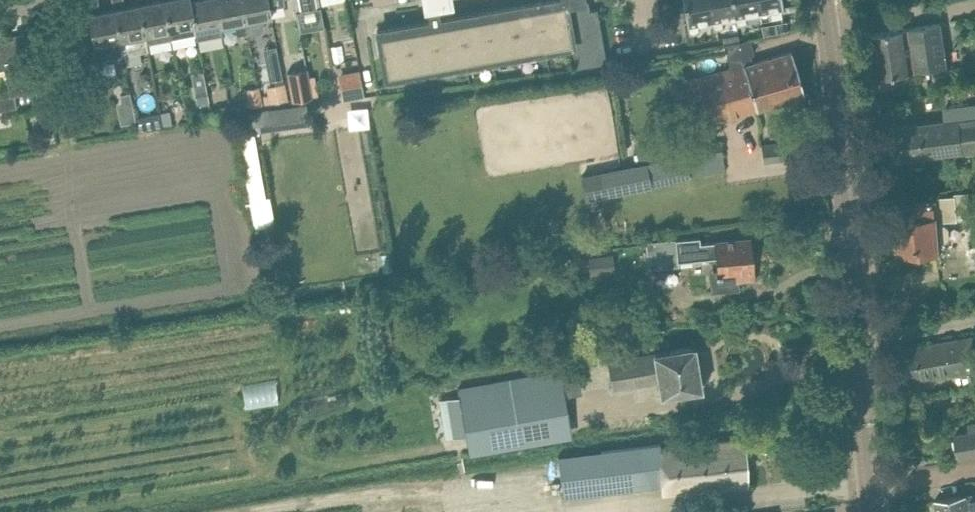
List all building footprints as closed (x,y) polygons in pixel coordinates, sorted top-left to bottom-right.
[(113,8),(100,10),(98,0),(86,0),(98,60),(123,55),(114,8),(113,8)] [(138,3),(125,6),(124,0),(112,0),(113,8),(114,8),(123,55),(148,50),(147,43),(145,34),(138,3)] [(163,0),(154,0),(150,1),(149,0),(137,0),(138,3),(145,34),(147,43),(171,38),(170,29),(169,30),(163,0)] [(190,0),(163,0),(169,30),(170,29),(171,38),(196,33),(190,0)] [(196,33),(197,39),(223,34),(221,25),(216,0),(190,0),(196,33)] [(241,0),(216,0),(221,25),(235,23),(236,31),(248,29),(246,20),(246,21),(241,0)] [(269,7),(268,0),(241,0),(246,21),(246,20),(248,29),(252,33),(262,31),(264,27),(262,19),(271,17),(269,7)] [(301,8),(303,11),(315,9),(316,5),(315,0),(300,0),(301,8)] [(594,9),(585,10),(584,1),(566,4),(566,0),(550,0),(378,30),(386,78),(572,45),(575,58),(586,56),(588,65),(607,62),(597,8),(594,9)] [(708,0),(683,0),(687,25),(689,34),(700,32),(698,23),(711,20),(712,20),(708,0)] [(732,0),(708,0),(712,20),(711,20),(713,29),(723,27),(722,19),(735,16),(732,0)] [(757,0),(732,0),(735,16),(737,25),(747,23),(745,14),(759,12),(757,0)] [(759,12),(760,21),(770,19),(769,10),(783,7),(782,0),(757,0),(759,12)] [(949,64),(942,21),(870,33),(876,76),(949,64)] [(776,22),(761,24),(763,34),(778,32),(776,22)] [(34,91),(24,32),(23,32),(23,39),(15,41),(14,37),(0,40),(0,67),(5,66),(10,95),(0,97),(0,110),(17,107),(15,94),(34,91)] [(758,108),(750,83),(797,69),(792,51),(752,62),(750,54),(753,53),(750,39),(740,41),(740,40),(724,44),(731,68),(697,78),(710,122),(758,108)] [(281,66),(269,69),(271,80),(283,78),(281,66)] [(313,96),(307,67),(286,71),(291,100),(313,96)] [(758,108),(804,95),(797,69),(750,83),(758,108)] [(363,93),(358,72),(339,75),(343,97),(363,93)] [(268,95),(264,95),(265,103),(287,100),(284,82),(266,85),(268,95)] [(263,103),(260,84),(246,87),(249,105),(263,103)] [(206,85),(195,87),(197,103),(209,101),(206,85)] [(131,94),(121,96),(122,103),(132,101),(131,94)] [(240,104),(230,106),(231,115),(241,114),(240,104)] [(946,108),(947,120),(881,128),(885,160),(974,149),(974,104),(946,108)] [(227,106),(218,107),(220,117),(229,115),(227,106)] [(253,128),(293,126),(292,106),(252,108),(253,128)] [(170,110),(161,112),(164,126),(173,124),(170,110)] [(160,112),(135,117),(138,130),(163,126),(160,112)] [(50,113),(39,116),(42,131),(54,129),(50,113)] [(662,140),(639,145),(643,162),(666,157),(685,153),(687,163),(722,157),(719,142),(685,148),(684,145),(664,149),(662,140)] [(786,141),(762,144),(764,161),(788,158),(786,141)] [(643,162),(581,175),(585,198),(671,179),(666,157),(643,162)] [(954,219),(952,199),(952,195),(909,198),(908,197),(907,197),(909,218),(897,219),(899,246),(907,246),(907,252),(938,250),(937,240),(947,239),(950,236),(949,227),(946,224),(942,225),(941,220),(954,219)] [(674,238),(644,241),(647,264),(676,261),(716,257),(719,289),(727,288),(738,287),(737,279),(754,277),(750,238),(730,240),(700,242),(700,236),(674,238)] [(587,257),(552,262),(552,264),(554,275),(572,272),(571,267),(588,265),(589,275),(614,272),(612,253),(587,257)] [(974,335),(897,348),(903,381),(974,369),(974,344),(974,335)] [(702,388),(695,345),(609,359),(614,387),(658,380),(661,395),(702,388)] [(560,370),(493,381),(501,429),(568,418),(560,370)] [(968,423),(970,431),(955,433),(959,456),(974,453),(974,422),(968,423)] [(746,484),(744,438),(658,449),(657,445),(559,457),(564,496),(661,484),(662,492),(746,484)] [(935,499),(937,511),(974,511),(974,493),(935,499)]
